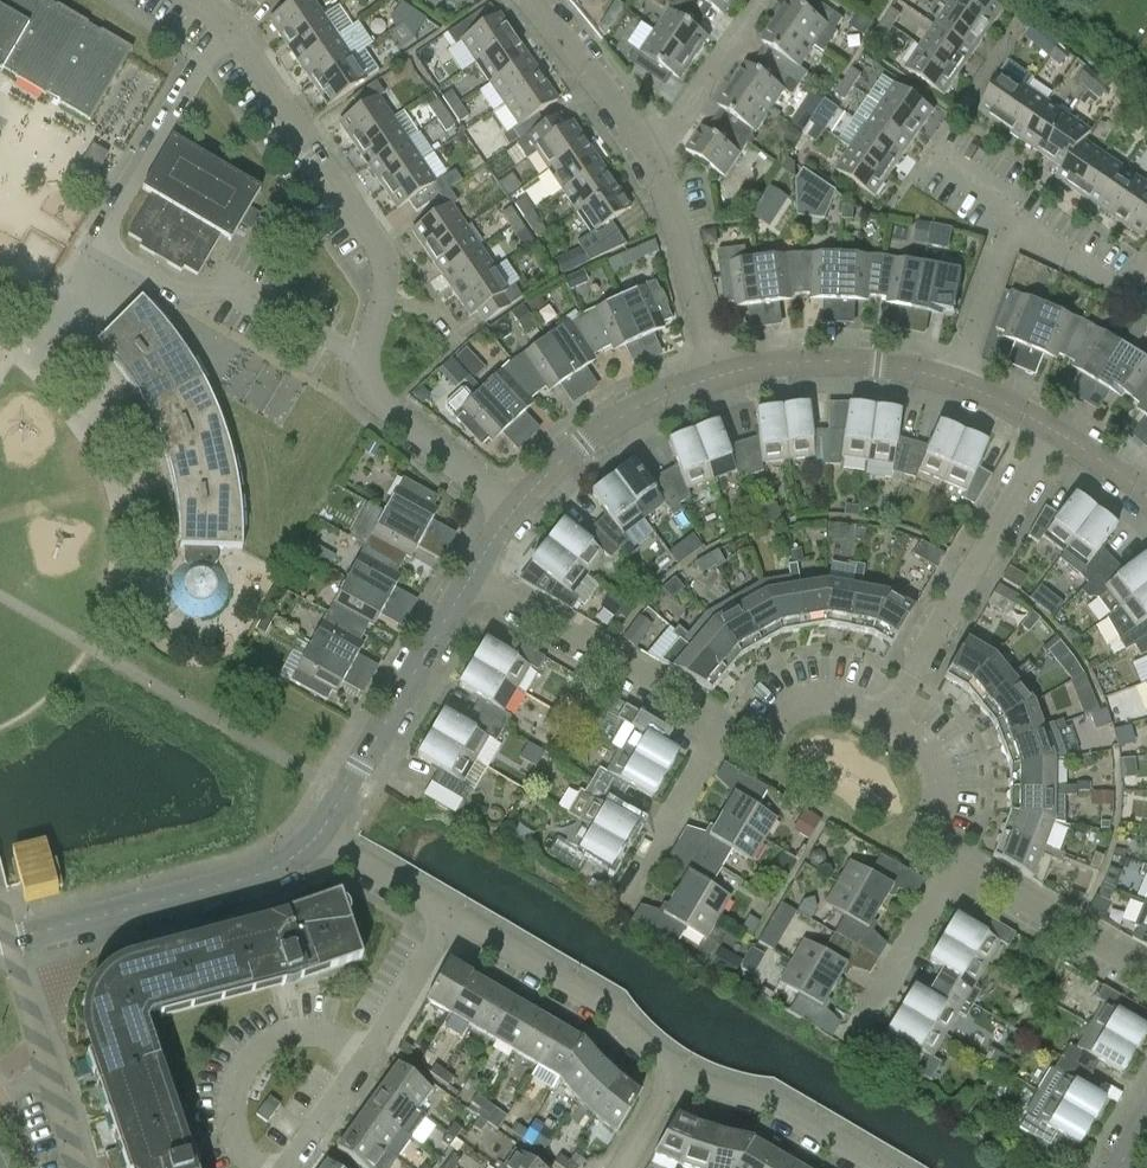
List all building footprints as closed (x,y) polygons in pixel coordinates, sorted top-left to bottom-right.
[(90,121),(132,49),(49,0),(1,0),(0,2),(0,69),(90,121)] [(284,42),(323,15),(313,0),(296,0),(297,1),(269,20),(284,42)] [(656,32),(695,58),(710,37),(679,16),(687,5),(679,0),(678,0),(656,32)] [(735,0),(702,0),(724,15),(735,0)] [(815,47),(823,35),(830,40),(844,20),(828,9),(821,19),(793,0),(789,0),(776,20),(815,47)] [(950,5),(989,31),(1003,10),(989,0),(953,0),(950,5)] [(1003,10),(1010,0),(989,0),(1003,10)] [(395,11),(408,20),(414,11),(401,3),(395,11)] [(462,42),(476,62),(515,36),(492,3),(472,16),(447,33),(456,46),(462,42)] [(950,5),(935,26),(974,52),(989,31),(950,5)] [(892,9),(884,22),(893,27),(901,15),(892,9)] [(426,20),(414,11),(408,20),(420,29),(426,20)] [(284,42),(299,63),(338,37),(323,15),(284,42)] [(604,37),(614,22),(605,17),(598,29),(604,36),(604,37)] [(815,47),(776,20),(761,41),(792,62),(784,73),(801,84),(809,73),(801,67),(815,47)] [(884,22),(876,34),(884,40),(893,27),(884,22)] [(299,63),(313,84),(364,49),(373,44),(358,23),(338,37),(299,63)] [(935,26),(921,47),(960,73),(974,52),(935,26)] [(680,80),(695,58),(656,32),(641,53),(636,49),(629,60),(651,75),(658,65),(680,80)] [(529,57),(515,36),(476,62),(490,84),(529,57)] [(1146,57),(1146,37),(1138,51),(1146,57)] [(1056,49),(1044,39),(1038,47),(1049,57),(1056,49)] [(960,73),(921,47),(906,69),(945,95),(960,73)] [(313,84),(328,106),(379,71),(364,49),(313,84)] [(1068,59),(1056,49),(1049,57),(1061,67),(1068,59)] [(543,79),(529,57),(490,84),(504,105),(543,79)] [(801,84),(784,73),(777,84),(746,63),(732,84),(771,111),(785,90),(793,96),(801,84)] [(862,75),(853,69),(845,82),(853,87),(862,75)] [(1095,82),(1083,72),(1077,80),(1088,90),(1095,82)] [(1001,126),(1028,88),(1006,73),(979,111),(1001,126)] [(883,76),(869,98),(919,133),(934,111),(883,76)] [(545,125),(545,124),(538,113),(558,100),(543,79),(504,105),(518,125),(503,136),(511,148),(517,144),(545,125)] [(377,82),(352,98),(359,109),(339,123),(354,145),(393,119),(379,98),(385,94),(377,82)] [(845,82),(836,94),(845,100),(853,87),(845,82)] [(1107,92),(1095,82),(1088,90),(1100,100),(1107,92)] [(740,137),(749,143),(771,111),(732,84),(717,105),(748,126),(740,137)] [(1028,88),(1001,126),(1022,141),(1049,102),(1028,88)] [(442,97),(451,110),(460,104),(451,91),(442,97)] [(803,133),(824,102),(811,93),(790,125),(803,133)] [(869,98),(854,119),(905,154),(919,133),(869,98)] [(429,106),(438,119),(446,113),(438,100),(429,106)] [(1049,102),(1022,141),(1043,155),(1070,117),(1049,102)] [(468,117),(460,104),(451,110),(460,122),(468,117)] [(1134,115),(1123,105),(1116,113),(1128,123),(1134,115)] [(825,112),(816,125),(825,130),(834,118),(825,112)] [(455,126),(446,113),(438,119),(446,132),(455,126)] [(549,170),(587,144),(572,121),(568,124),(560,114),(545,124),(545,125),(517,144),(527,159),(537,153),(549,170)] [(1146,125),(1134,115),(1128,123),(1139,133),(1146,125)] [(1070,117),(1043,155),(1064,169),(1084,141),(1085,141),(1092,131),(1070,117)] [(407,140),(393,119),(354,145),(368,166),(407,140)] [(840,141),(851,148),(890,175),(905,154),(854,119),(840,141)] [(816,125),(808,138),(817,143),(825,130),(816,125)] [(702,127),(686,150),(706,164),(703,169),(709,173),(713,169),(725,177),(749,143),(740,137),(733,148),(702,127)] [(802,135),(791,127),(783,138),(795,146),(802,135)] [(141,243),(139,248),(181,272),(183,268),(197,276),(221,236),(230,241),(260,190),(172,138),(142,190),(151,195),(128,236),(141,243)] [(368,166),(383,187),(422,161),(407,140),(368,166)] [(1084,141),(1064,169),(1057,179),(1079,194),(1105,155),(1085,141),(1084,141)] [(602,165),(587,144),(549,170),(563,191),(602,165)] [(92,145),(81,164),(97,174),(108,154),(92,145)] [(890,175),(851,148),(837,170),(875,197),(890,175)] [(1105,155),(1079,194),(1100,208),(1127,170),(1105,155)] [(787,159),(781,170),(796,180),(795,164),(787,159)] [(435,181),(422,161),(383,187),(397,209),(417,195),(425,206),(450,190),(441,177),(435,181)] [(91,184),(97,174),(81,164),(75,175),(91,184)] [(616,186),(602,165),(563,191),(577,212),(616,186)] [(804,170),(796,182),(798,218),(826,221),(837,193),(804,170)] [(1100,208),(1121,223),(1146,185),(1146,184),(1127,170),(1100,208)] [(499,183),(508,196),(521,187),(513,174),(499,183)] [(467,194),(460,183),(450,190),(457,201),(467,194)] [(772,225),(790,197),(770,184),(753,213),(772,225)] [(1121,223),(1143,238),(1146,232),(1146,185),(1121,223)] [(577,242),(586,254),(590,261),(624,246),(627,244),(618,232),(638,219),(616,186),(577,212),(591,233),(577,242)] [(412,231),(427,252),(466,226),(452,206),(458,202),(450,190),(425,206),(432,217),(412,231)] [(524,218),(533,212),(524,199),(515,205),(524,218)] [(843,219),(853,219),(853,206),(844,206),(843,219)] [(502,214),(510,227),(519,221),(511,208),(502,214)] [(251,231),(261,215),(250,209),(241,225),(251,231)] [(541,224),(533,212),(524,218),(532,230),(541,224)] [(528,233),(519,221),(510,227),(519,239),(528,233)] [(927,245),(930,226),(918,223),(915,243),(927,245)] [(480,247),(466,226),(427,252),(441,274),(480,247)] [(927,247),(942,249),(945,228),(930,226),(927,245),(927,247)] [(705,247),(712,246),(717,239),(716,231),(703,232),(705,247)] [(634,250),(639,261),(650,256),(645,245),(634,250)] [(441,274),(455,295),(494,268),(480,247),(441,274)] [(562,275),(588,263),(580,248),(555,260),(562,275)] [(802,295),(800,253),(759,259),(765,305),(780,303),(780,297),(800,295),(802,295)] [(825,301),(840,301),(842,254),(800,253),(802,295),(804,294),(825,295),(825,301)] [(884,256),(842,254),(840,301),(856,302),(856,296),(877,297),(879,297),(884,256)] [(900,307),(915,310),(925,264),(884,256),(879,297),(881,297),(901,301),(900,307)] [(749,307),(765,305),(759,259),(720,264),(725,305),(749,301),(749,307)] [(963,272),(925,264),(915,310),(931,313),(932,308),(955,312),(963,272)] [(508,289),(494,268),(455,295),(470,317),(477,312),(485,323),(522,297),(514,285),(508,289)] [(565,280),(570,291),(589,282),(584,272),(565,280)] [(656,282),(620,298),(639,340),(654,334),(651,329),(673,319),(656,282)] [(1016,344),(1031,349),(1048,306),(1012,291),(997,329),(1018,338),(1016,344)] [(625,347),(639,340),(620,298),(582,315),(602,351),(604,350),(623,342),(625,347)] [(172,597),(178,607),(179,609),(190,616),(203,617),(215,613),(225,604),(229,592),(228,579),(221,567),(216,564),(217,562),(217,549),(243,549),(243,540),(243,530),(242,517),(241,503),(239,490),(238,483),(237,477),(234,464),(232,457),(231,451),(229,444),(227,438),(225,432),(220,419),(218,413),(213,401),(208,390),(202,379),(184,350),(164,323),(141,299),(97,343),(96,342),(95,343),(114,363),(131,385),(145,408),(148,413),(152,422),(154,427),(158,435),(161,443),(166,459),(168,466),(170,473),(173,483),(174,492),(176,505),(177,513),(178,521),(178,530),(178,539),(178,549),(179,549),(180,548),(184,548),(184,561),(185,563),(175,572),(171,584),(172,597)] [(532,314),(545,305),(541,299),(528,308),(532,314)] [(1048,350),(1068,359),(1087,322),(1048,306),(1031,349),(1045,355),(1048,350)] [(535,324),(524,307),(513,314),(524,331),(535,324)] [(547,338),(573,377),(586,368),(583,363),(600,352),(602,351),(582,315),(547,338)] [(1146,330),(1146,318),(1142,315),(1129,334),(1140,341),(1146,330)] [(1085,376),(1098,384),(1122,343),(1087,322),(1068,359),(1070,360),(1088,371),(1085,376)] [(997,360),(1008,363),(1015,340),(1004,336),(997,360)] [(547,338),(512,361),(538,393),(540,392),(557,381),(560,386),(573,377),(547,338)] [(1134,399),(1146,381),(1146,359),(1122,343),(1098,384),(1112,392),(1115,387),(1132,398),(1134,399)] [(466,348),(456,357),(474,377),(484,368),(466,348)] [(481,389),(514,424),(525,413),(521,409),(536,395),(538,393),(512,361),(481,389)] [(1134,399),(1135,400),(1146,411),(1146,381),(1134,399)] [(481,389),(474,397),(466,389),(460,388),(446,402),(445,408),(453,416),(481,446),(498,430),(502,434),(514,424),(481,389)] [(427,398),(427,394),(422,389),(413,397),(420,405),(427,398)] [(808,406),(782,409),(788,460),(814,457),(815,465),(828,465),(828,431),(811,431),(808,406)] [(845,431),(828,431),(828,465),(840,465),(841,457),(867,460),(874,410),(848,406),(845,431)] [(759,437),(743,442),(751,475),(763,472),(762,463),(788,460),(782,409),(756,412),(759,437)] [(900,413),(874,410),(867,460),(893,464),(892,472),(904,475),(913,442),(897,438),(900,413)] [(717,424),(693,433),(712,480),(736,471),(739,479),(751,475),(743,442),(726,447),(717,424)] [(929,447),(913,442),(904,475),(915,479),(919,471),(943,481),(963,434),(939,424),(929,447)] [(677,466),(663,474),(680,504),(691,498),(688,490),(712,480),(693,433),(669,442),(677,466)] [(987,445),(963,434),(943,481),(967,492),(964,499),(974,505),(992,476),(977,467),(987,445)] [(364,449),(375,455),(380,446),(369,440),(364,449)] [(633,462),(613,478),(644,519),(664,503),(669,510),(680,504),(663,474),(648,482),(633,462)] [(403,478),(384,512),(425,535),(433,521),(428,518),(439,498),(403,478)] [(607,514),(595,526),(619,550),(628,542),(623,535),(644,519),(613,478),(592,494),(607,514)] [(1045,507),(1028,537),(1038,543),(1043,536),(1064,553),(1095,512),(1075,496),(1059,516),(1045,507)] [(776,505),(761,509),(764,523),(779,519),(776,505)] [(844,506),(843,516),(857,517),(858,508),(844,506)] [(418,549),(425,535),(384,512),(365,546),(401,566),(412,546),(418,549)] [(1095,512),(1064,553),(1085,569),(1080,575),(1089,584),(1112,560),(1101,548),(1116,528),(1095,512)] [(563,522),(547,543),(588,574),(604,553),(610,559),(619,550),(595,526),(583,537),(563,522)] [(844,539),(845,526),(830,525),(829,538),(844,539)] [(300,552),(311,558),(317,546),(306,540),(300,552)] [(945,555),(921,541),(912,555),(937,569),(945,555)] [(571,595),(588,574),(547,543),(531,563),(551,579),(542,593),(572,611),(578,600),(571,595)] [(365,546),(347,579),(388,602),(395,588),(390,586),(401,566),(365,546)] [(718,551),(709,556),(715,567),(716,569),(726,564),(718,551)] [(803,562),(801,551),(791,552),(793,563),(803,562)] [(715,567),(709,556),(695,563),(701,574),(715,567)] [(1146,587),(1146,561),(1144,557),(1124,572),(1112,560),(1089,584),(1082,592),(1085,595),(1088,598),(1098,598),(1111,615),(1146,587)] [(788,565),(790,576),(799,575),(797,564),(788,565)] [(854,575),(863,577),(865,566),(856,564),(854,575)] [(826,581),(801,586),(799,575),(790,576),(791,587),(796,586),(804,630),(826,626),(826,581)] [(863,577),(854,575),(852,586),(856,587),(849,631),(871,635),(887,592),(861,587),(863,577)] [(796,586),(791,587),(790,576),(762,581),(781,634),(804,630),(796,586)] [(675,578),(662,589),(671,600),(684,589),(675,578)] [(380,616),(388,602),(347,579),(328,613),(364,633),(375,613),(380,616)] [(761,645),(781,634),(762,581),(734,597),(761,645)] [(852,586),(826,581),(826,626),(849,631),(856,587),(852,586)] [(1053,616),(1063,602),(1040,584),(1030,597),(1053,616)] [(1019,596),(999,585),(988,603),(1008,615),(1019,596)] [(1146,638),(1146,587),(1111,615),(1108,618),(1126,650),(1134,645),(1146,638)] [(914,608),(887,592),(871,635),(891,646),(914,608)] [(1082,592),(1074,599),(1078,602),(1085,595),(1082,592)] [(611,609),(617,601),(609,595),(603,603),(611,609)] [(706,613),(713,622),(741,657),(761,645),(734,597),(706,613)] [(266,611),(261,619),(270,624),(275,615),(266,611)] [(328,613),(310,646),(351,669),(358,656),(353,653),(364,633),(328,613)] [(1021,627),(1028,633),(1039,619),(1032,613),(1021,627)] [(622,640),(636,649),(653,626),(638,617),(633,624),(627,632),(622,640)] [(265,633),(270,624),(261,619),(257,628),(265,633)] [(713,622),(696,642),(687,635),(681,642),(689,649),(693,645),(726,674),(741,657),(713,622)] [(681,642),(687,635),(679,627),(672,634),(681,642)] [(1134,645),(1140,656),(1146,653),(1146,638),(1134,645)] [(472,663),(517,689),(530,667),(538,671),(545,658),(515,640),(507,653),(486,641),(472,663)] [(945,678),(965,690),(995,656),(994,655),(967,640),(945,678)] [(1060,643),(1048,652),(1057,662),(1068,653),(1060,643)] [(693,645),(689,649),(672,669),(711,692),(726,674),(693,645)] [(343,683),(351,669),(310,646),(291,681),(327,701),(338,680),(343,683)] [(1014,679),(1011,675),(995,656),(965,690),(979,707),(1014,679)] [(1028,661),(1020,668),(1025,675),(1034,668),(1028,661)] [(503,712),(517,689),(472,663),(459,686),(481,698),(473,711),(503,729),(511,716),(503,712)] [(994,725),(1033,702),(1017,682),(1025,675),(1020,668),(1011,675),(1014,679),(979,707),(994,725)] [(1094,698),(1078,704),(1084,718),(1091,715),(1099,712),(1094,698)] [(1044,731),(1042,727),(1033,702),(994,725),(1002,746),(1044,731)] [(612,745),(620,750),(665,776),(678,753),(656,741),(664,728),(625,705),(617,719),(624,723),(612,745)] [(1099,712),(1091,715),(1096,730),(1111,724),(1106,710),(1099,712)] [(496,742),(503,729),(473,711),(465,725),(444,712),(431,735),(475,760),(488,738),(496,742)] [(1063,720),(1053,723),(1056,732),(1066,728),(1063,720)] [(1053,723),(1042,727),(1044,731),(1002,746),(1009,768),(1054,760),(1045,736),(1056,732),(1053,723)] [(475,760),(431,735),(418,757),(439,770),(431,783),(462,800),(469,788),(461,783),(475,760)] [(651,798),(665,776),(620,750),(607,773),(599,768),(592,781),(622,799),(630,786),(651,798)] [(1009,790),(1054,791),(1054,786),(1054,760),(1009,768),(1009,790)] [(745,775),(721,815),(764,840),(777,819),(757,807),(768,789),(745,775)] [(567,814),(579,821),(623,847),(636,824),(615,812),(622,799),(592,781),(584,794),(580,791),(567,814)] [(1090,781),(1076,781),(1076,791),(1091,791),(1090,781)] [(1053,822),(1054,796),(1065,796),(1065,786),(1054,786),(1054,791),(1009,790),(1009,813),(1053,822)] [(1076,786),(1065,786),(1065,796),(1076,796),(1076,786)] [(1114,793),(1094,792),(1094,804),(1114,804),(1114,793)] [(795,830),(809,839),(820,820),(806,811),(795,830)] [(1043,850),(1044,846),(1053,822),(1009,813),(1001,835),(1043,850)] [(721,815),(698,854),(722,868),(731,851),(751,863),(764,840),(721,815)] [(610,870),(623,847),(579,821),(566,843),(557,837),(548,853),(580,871),(588,857),(610,870)] [(1055,850),(1044,846),(1043,850),(1001,835),(993,857),(1042,886),(1052,859),(1051,859),(1055,850)] [(51,863),(47,850),(11,859),(18,884),(21,885),(24,897),(63,887),(56,860),(51,863)] [(1051,859),(1052,859),(1062,862),(1065,854),(1055,850),(1051,859)] [(825,861),(823,855),(818,851),(811,853),(808,859),(810,865),(815,868),(822,867),(825,861)] [(1104,857),(1095,853),(1089,869),(1099,873),(1104,857)] [(698,854),(675,893),(718,918),(731,897),(711,886),(722,868),(698,854)] [(838,883),(881,908),(904,869),(881,855),(870,873),(850,862),(838,883)] [(773,877),(783,883),(795,862),(785,856),(773,877)] [(834,934),(858,948),(881,908),(838,883),(825,905),(845,916),(834,934)] [(1103,885),(1097,897),(1109,902),(1115,891),(1103,885)] [(1081,909),(1087,897),(1071,891),(1067,900),(1081,909)] [(706,940),(718,918),(675,893),(652,933),(675,947),(686,929),(706,940)] [(87,1055),(118,1148),(104,1153),(109,1167),(189,1167),(188,1163),(141,1024),(135,1021),(141,1011),(146,1015),(288,977),(298,974),(300,980),(362,960),(340,895),(278,916),(281,923),(269,926),(267,919),(143,952),(145,959),(132,963),(127,964),(122,966),(118,968),(113,971),(109,974),(105,978),(101,982),(98,986),(95,990),(91,997),(89,1004),(88,1010),(87,1015),(87,1020),(87,1025),(88,1030),(89,1035),(90,1040),(94,1053),(87,1055)] [(1122,919),(1135,923),(1141,903),(1129,899),(1122,919)] [(803,903),(797,913),(810,920),(816,910),(813,901),(803,903)] [(1132,939),(1146,947),(1146,903),(1144,901),(1134,925),(1139,928),(1132,939)] [(781,904),(771,921),(787,930),(797,914),(781,904)] [(942,939),(986,965),(1000,942),(1008,947),(1015,934),(985,916),(977,929),(956,916),(942,939)] [(742,930),(752,936),(759,922),(749,917),(742,930)] [(792,962),(835,987),(858,948),(834,934),(824,952),(804,940),(792,962)] [(943,987),(973,1005),(981,992),(973,988),(986,965),(942,939),(929,961),(951,974),(943,987)] [(752,949),(740,969),(753,976),(764,956),(752,949)] [(731,980),(741,962),(728,954),(718,973),(731,980)] [(784,969),(789,961),(783,958),(778,965),(784,969)] [(426,1000),(449,1013),(472,975),(449,962),(426,1000)] [(835,987),(792,962),(779,983),(799,995),(788,1013),(811,1027),(835,987)] [(494,988),(472,975),(449,1013),(471,1026),(494,988)] [(1134,1052),(1146,1030),(1146,1029),(1126,1017),(1134,1004),(1103,986),(1096,999),(1103,1003),(1090,1026),(1134,1052)] [(900,1010),(945,1036),(958,1013),(966,1018),(973,1005),(943,987),(935,1000),(914,988),(900,1010)] [(471,1026),(493,1039),(516,1001),(494,988),(471,1026)] [(538,1014),(516,1001),(493,1039),(515,1052),(538,1014)] [(945,1036),(900,1010),(887,1033),(909,1045),(898,1063),(931,1081),(942,1063),(932,1057),(945,1036)] [(515,1052),(537,1065),(560,1027),(538,1014),(515,1052)] [(1061,1057),(1092,1075),(1099,1062),(1121,1075),(1134,1052),(1090,1026),(1077,1049),(1069,1044),(1061,1057)] [(582,1040),(560,1027),(537,1065),(559,1078),(582,1040)] [(582,1040),(559,1078),(577,1099),(599,1061),(582,1040)] [(403,1042),(398,1049),(407,1056),(412,1048),(403,1042)] [(997,1066),(1003,1055),(991,1048),(985,1058),(997,1066)] [(1015,1062),(1003,1055),(997,1066),(1009,1073),(1015,1062)] [(1037,1091),(1092,1123),(1105,1101),(1084,1088),(1092,1075),(1061,1057),(1054,1070),(1051,1068),(1037,1091)] [(618,1079),(599,1061),(577,1099),(596,1117),(618,1079)] [(383,1086),(416,1110),(432,1089),(398,1064),(383,1086)] [(430,1073),(439,1079),(445,1072),(436,1065),(430,1073)] [(454,1078),(445,1072),(439,1079),(448,1086),(454,1078)] [(617,1133),(640,1095),(618,1079),(596,1117),(617,1133)] [(426,1117),(416,1110),(383,1086),(367,1107),(401,1131),(411,1138),(426,1117)] [(1024,1114),(1027,1115),(1020,1128),(1050,1146),(1057,1133),(1079,1146),(1092,1123),(1037,1091),(1024,1114)] [(472,1103),(481,1109),(486,1102),(477,1095),(472,1103)] [(257,1115),(267,1122),(280,1105),(270,1098),(257,1115)] [(496,1108),(486,1102),(481,1109),(490,1116),(496,1108)] [(387,1152),(401,1131),(367,1107),(353,1127),(387,1152)] [(654,1155),(678,1165),(701,1127),(676,1117),(654,1155)] [(480,1132),(487,1123),(480,1118),(473,1127),(480,1132)] [(448,1133),(456,1139),(462,1129),(454,1124),(448,1133)] [(513,1133),(522,1140),(528,1132),(519,1125),(513,1133)] [(387,1152),(353,1127),(337,1149),(364,1167),(389,1167),(396,1158),(387,1152)] [(701,1127),(678,1165),(687,1167),(707,1167),(726,1135),(701,1127)] [(537,1138),(528,1132),(522,1140),(531,1146),(537,1138)] [(456,1139),(448,1133),(441,1142),(449,1148),(456,1139)] [(753,1140),(726,1135),(707,1167),(737,1167),(753,1140)] [(753,1140),(737,1167),(766,1167),(775,1153),(753,1140)] [(503,1167),(541,1167),(516,1150),(503,1167)] [(797,1166),(775,1153),(766,1167),(796,1167),(797,1166)] [(453,1167),(455,1167),(461,1160),(453,1154),(446,1163),(453,1167)] [(562,1167),(565,1167),(569,1162),(560,1155),(555,1163),(562,1167)]
